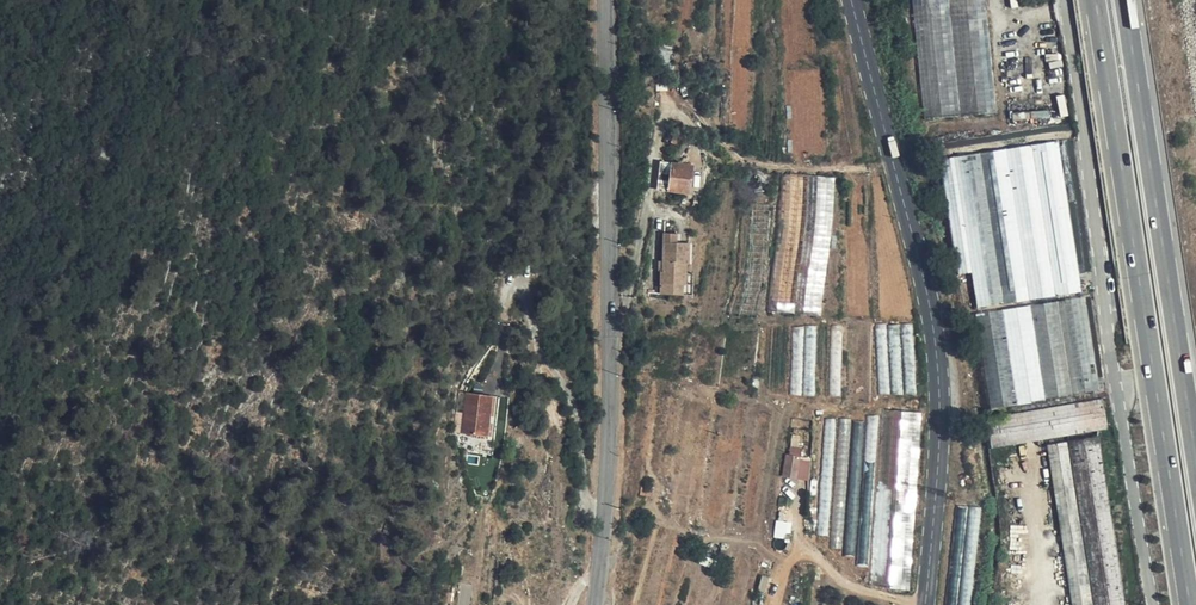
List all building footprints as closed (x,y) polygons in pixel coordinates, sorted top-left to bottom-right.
[(925,118),(998,112),(987,0),(914,0),(925,118)] [(898,28),(907,28),(906,17),(898,18),(898,28)] [(668,63),(658,62),(656,87),(667,88),(668,63)] [(684,130),(679,127),(673,142),(679,145),(684,130)] [(1058,141),(1032,145),(1056,295),(1082,291),(1058,141)] [(1032,145),(1006,149),(1030,299),(1056,295),(1032,145)] [(1006,149),(980,153),(1004,303),(1030,299),(1006,149)] [(980,153),(954,157),(972,272),(978,308),(1004,303),(980,153)] [(972,272),(954,157),(941,159),(959,274),(972,272)] [(690,193),(693,171),(663,167),(664,162),(662,162),(658,189),(665,190),(666,180),(678,180),(678,191),(690,193)] [(663,167),(693,171),(693,167),(673,164),(673,163),(664,162),(663,167)] [(823,207),(827,178),(782,174),(769,312),(808,315),(823,207)] [(834,179),(827,178),(823,207),(808,315),(822,316),(834,179)] [(670,190),(678,191),(678,180),(666,180),(665,190),(670,190)] [(677,243),(677,233),(664,233),(664,242),(664,261),(664,270),(662,270),(661,294),(682,295),(683,285),(686,285),(686,273),(687,264),(689,264),(689,243),(681,243),(677,243)] [(694,273),(686,273),(686,285),(683,285),(682,295),(693,295),(694,273)] [(992,406),(1102,390),(1088,295),(978,312),(992,406)] [(493,396),(457,391),(453,432),(488,436),(493,396)] [(1112,428),(1107,396),(987,416),(992,448),(1112,428)] [(1101,437),(1070,442),(1095,604),(1128,604),(1101,437)] [(1047,445),(1073,604),(1093,604),(1067,442),(1047,445)] [(664,446),(649,443),(646,462),(661,465),(664,446)] [(787,454),(784,476),(797,478),(800,456),(801,448),(791,447),(790,455),(787,454)] [(811,458),(800,456),(797,478),(808,479),(811,458)] [(654,485),(643,484),(642,495),(653,497),(654,485)] [(970,505),(959,504),(947,604),(959,604),(970,505)] [(984,506),(972,505),(961,604),(973,604),(984,506)] [(394,518),(389,516),(383,533),(388,534),(394,518)]
